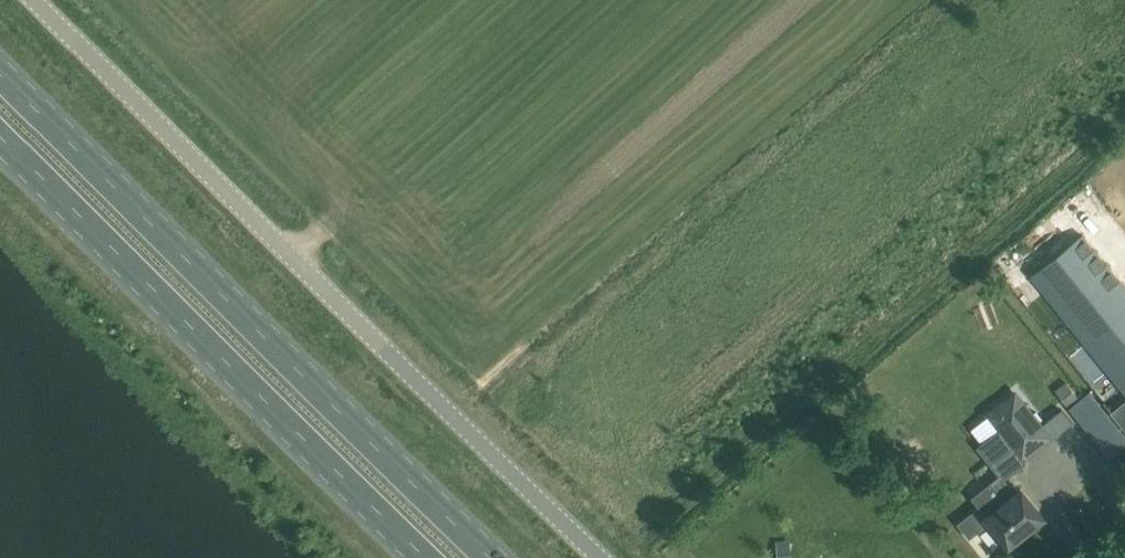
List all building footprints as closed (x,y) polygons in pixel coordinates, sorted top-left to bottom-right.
[(1082,236),(1031,277),(1124,393),(1124,289),(1082,236)] [(1020,458),(1021,458),(1019,456),(1044,435),(1046,437),(1047,436),(1011,393),(984,416),(1020,458)] [(1112,412),(1104,402),(1103,403),(1124,430),(1124,402),(1112,412)] [(1003,545),(1007,542),(1010,546),(1012,545),(1010,543),(1041,518),(1043,520),(1044,519),(1020,489),(1018,490),(1013,484),(1010,486),(1001,475),(991,483),(990,482),(971,498),(991,523),(987,526),(986,525),(985,526),(1002,547),(1003,546),(1003,545)]
